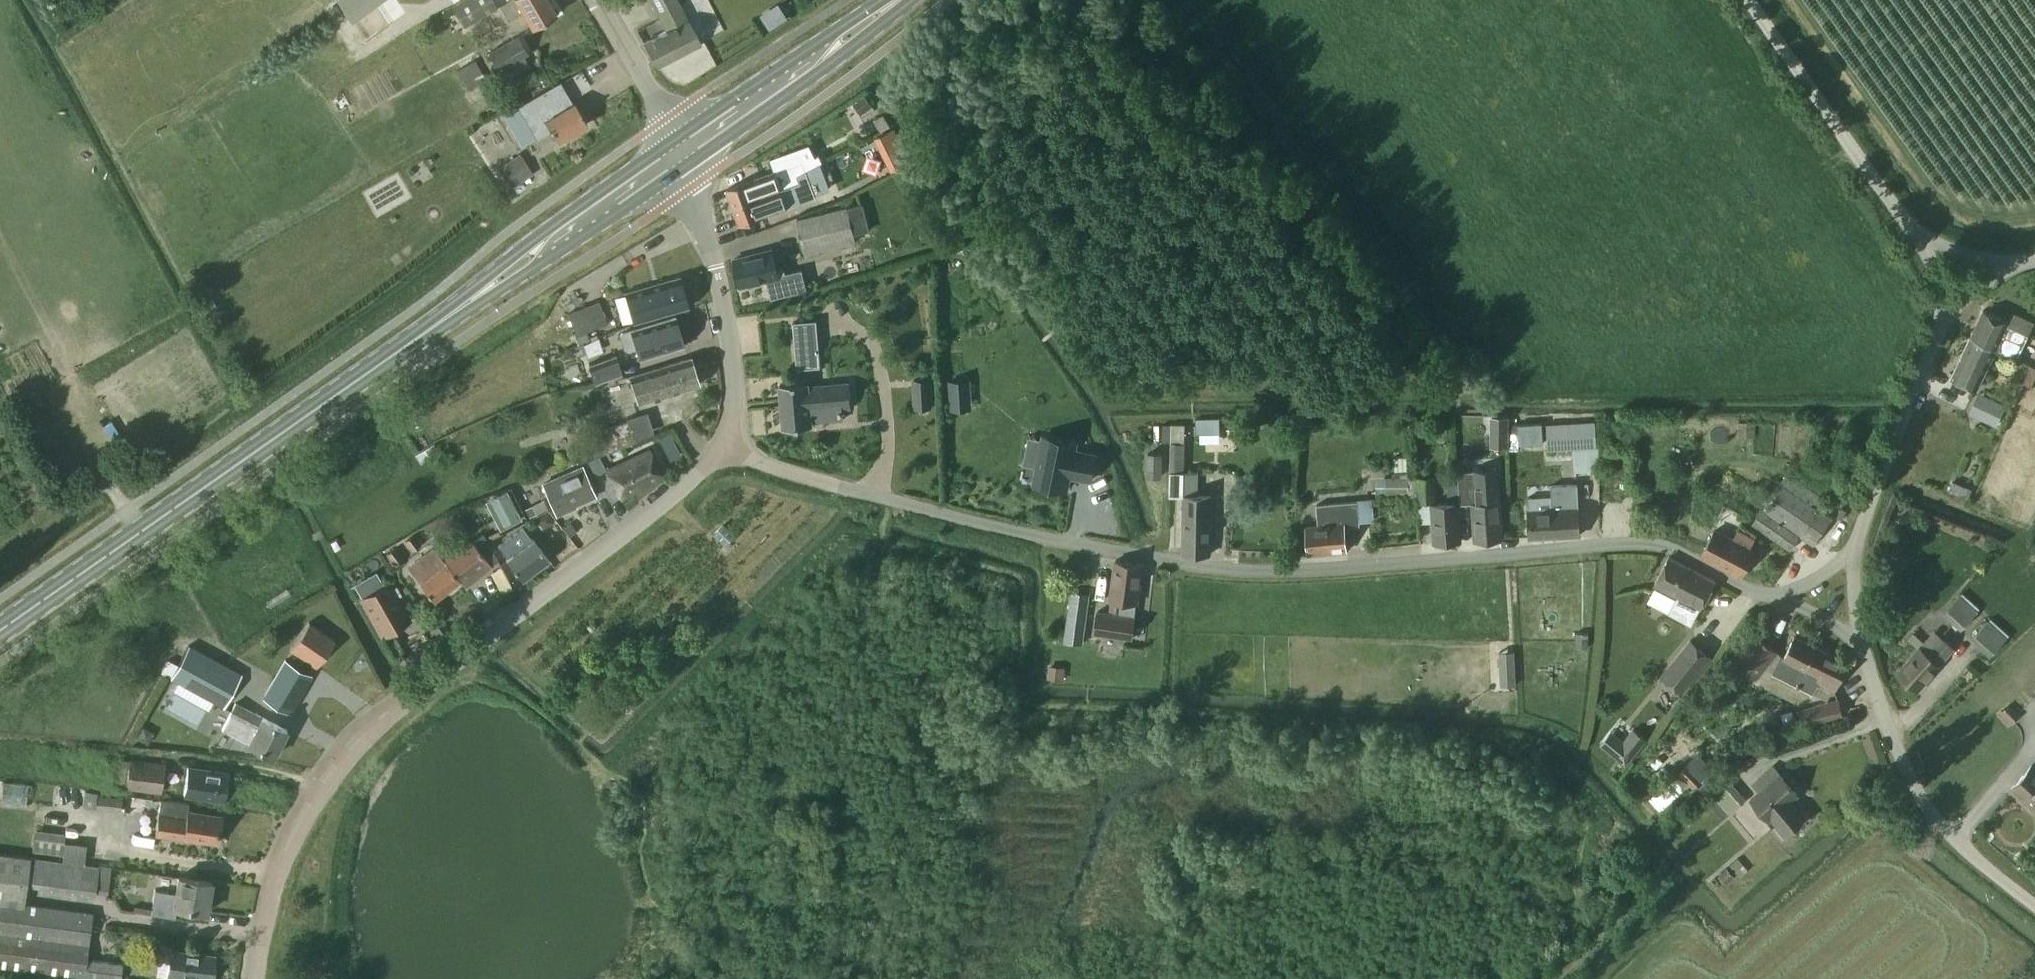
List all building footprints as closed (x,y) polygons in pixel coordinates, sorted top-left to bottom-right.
[(494,0),(461,0),(452,5),(464,27),(498,8),(494,0)] [(501,5),(509,20),(523,12),(532,26),(555,12),(548,0),(510,0),(501,5)] [(676,0),(650,0),(667,30),(644,43),(657,67),(700,43),(676,0)] [(774,28),(794,16),(784,0),(782,0),(764,10),(774,28)] [(519,35),(489,52),(499,70),(524,56),(529,53),(519,35)] [(487,80),(475,60),(457,70),(469,91),(487,80)] [(559,141),(588,124),(575,101),(573,102),(560,81),(518,106),(537,139),(553,130),(559,141)] [(866,97),(854,106),(860,114),(872,105),(866,97)] [(891,126),(884,114),(874,120),(881,132),(891,126)] [(894,129),(876,138),(885,156),(903,147),(894,129)] [(733,207),(757,197),(800,181),(798,177),(797,174),(806,170),(823,162),(820,154),(816,156),(810,144),(771,158),(775,170),(726,188),(733,207)] [(522,156),(501,170),(512,187),(513,186),(521,181),(533,172),(522,156)] [(733,207),(739,225),(816,196),(806,170),(797,174),(798,177),(800,181),(757,197),(733,207)] [(521,181),(513,186),(517,192),(525,187),(521,181)] [(848,207),(797,219),(806,255),(857,241),(848,207)] [(785,269),(782,266),(776,267),(772,251),(734,260),(741,286),(767,280),(772,299),(808,290),(803,269),(786,272),(785,269)] [(687,306),(679,278),(627,294),(635,322),(687,306)] [(607,324),(599,301),(568,312),(576,335),(607,324)] [(1970,339),(1994,350),(1995,349),(2017,359),(2034,321),(2013,311),(2007,322),(1984,311),(1970,339)] [(684,346),(675,317),(632,331),(633,332),(618,336),(624,352),(638,348),(641,359),(684,346)] [(1976,389),(1994,350),(1970,339),(1952,377),(1976,389)] [(796,346),(797,368),(821,366),(820,344),(796,346)] [(623,374),(618,357),(590,365),(595,383),(623,374)] [(699,385),(691,358),(631,377),(639,404),(699,385)] [(930,377),(914,378),(915,407),(931,407),(930,377)] [(950,391),(971,390),(970,380),(949,382),(950,391)] [(852,405),(850,382),(809,386),(809,381),(781,384),(785,428),(813,425),(811,409),(852,405)] [(1987,397),(1978,416),(1997,426),(2006,407),(1987,397)] [(632,416),(640,437),(659,430),(651,409),(632,416)] [(1509,417),(1492,417),(1491,445),(1509,445),(1509,417)] [(591,432),(598,453),(635,442),(628,420),(591,432)] [(1594,421),(1547,424),(1548,450),(1595,447),(1594,421)] [(1542,423),(1518,424),(1519,434),(1519,444),(1543,443),(1542,423)] [(1164,424),(1163,442),(1171,443),(1172,424),(1164,424)] [(1183,433),(1183,424),(1172,424),(1171,443),(1170,495),(1184,496),(1183,553),(1210,553),(1212,495),(1198,495),(1199,472),(1185,471),(1186,442),(1185,442),(1185,433),(1183,433)] [(1518,424),(1510,425),(1511,435),(1519,434),(1518,424)] [(1738,424),(1738,436),(1754,436),(1754,424),(1738,424)] [(662,444),(670,446),(675,443),(670,433),(659,438),(662,444)] [(1037,467),(1034,483),(1067,490),(1070,476),(1091,480),(1096,454),(1075,450),(1076,443),(1044,436),(1043,439),(1037,467)] [(433,445),(415,456),(420,465),(439,453),(433,445)] [(664,476),(649,449),(608,470),(623,498),(664,476)] [(1164,452),(1148,452),(1147,477),(1163,477),(1164,452)] [(605,468),(600,456),(589,460),(595,472),(605,468)] [(1393,474),(1393,477),(1408,477),(1407,457),(1394,458),(1395,474),(1393,474)] [(597,495),(584,467),(545,484),(558,515),(572,509),(571,507),(597,495)] [(1470,469),(1456,470),(1458,502),(1472,501),(1474,539),(1500,538),(1496,467),(1470,468),(1470,469)] [(1824,498),(1786,473),(1751,524),(1790,550),(1800,536),(1814,545),(1831,517),(1817,508),(1824,498)] [(1419,477),(1408,477),(1409,497),(1419,496),(1419,499),(1418,499),(1418,502),(1436,501),(1435,476),(1427,477),(1419,477)] [(1388,496),(1409,496),(1408,477),(1393,477),(1387,477),(1387,478),(1388,496)] [(1459,541),(1456,484),(1448,484),(1449,503),(1431,504),(1433,542),(1459,541)] [(1530,511),(1526,511),(1528,537),(1579,534),(1575,484),(1551,485),(1552,496),(1529,498),(1530,511)] [(501,529),(524,520),(512,490),(489,499),(501,529)] [(1361,522),(1359,501),(1316,505),(1318,526),(1306,527),(1308,553),(1346,549),(1344,523),(1361,522)] [(534,504),(523,509),(527,518),(538,513),(534,504)] [(547,511),(537,517),(544,527),(554,521),(547,511)] [(576,531),(570,523),(563,528),(570,536),(576,531)] [(724,523),(715,533),(727,544),(736,534),(724,523)] [(498,545),(507,559),(522,578),(549,559),(535,539),(532,541),(523,527),(498,545)] [(1755,537),(1738,528),(1732,539),(1714,529),(1701,553),(1740,574),(1753,551),(1749,549),(1755,537)] [(413,534),(404,541),(411,552),(421,545),(413,534)] [(432,546),(407,566),(434,601),(465,577),(469,583),(498,560),(484,534),(473,542),(468,536),(441,558),(432,546)] [(395,547),(385,554),(393,565),(403,558),(395,547)] [(1654,584),(1677,596),(1668,613),(1692,625),(1715,581),(1669,556),(1654,584)] [(1116,612),(1097,610),(1094,633),(1134,638),(1142,564),(1115,561),(1111,599),(1118,600),(1116,612)] [(503,592),(513,588),(507,574),(497,578),(503,592)] [(365,598),(360,601),(380,637),(386,634),(408,621),(388,585),(365,598)] [(1978,611),(1960,595),(1943,614),(1962,630),(1978,611)] [(1083,643),(1088,604),(1070,601),(1065,641),(1083,643)] [(2007,637),(1988,620),(1971,639),(1991,656),(2007,637)] [(309,621),(291,647),(318,665),(335,640),(309,621)] [(1954,649),(1934,631),(1896,674),(1916,692),(1940,665),(1940,664),(1954,649)] [(1576,632),(1576,646),(1588,647),(1589,633),(1576,632)] [(1773,672),(1766,685),(1796,700),(1813,693),(1819,682),(1834,690),(1847,664),(1794,637),(1783,658),(1781,657),(1773,672)] [(1713,657),(1690,639),(1660,676),(1683,694),(1713,657)] [(243,674),(189,644),(170,678),(224,708),(243,674)] [(1514,651),(1500,652),(1501,685),(1515,685),(1514,651)] [(168,659),(161,671),(166,674),(170,676),(177,664),(173,662),(168,659)] [(286,659),(264,698),(291,713),(313,675),(286,659)] [(1048,666),(1047,678),(1064,680),(1066,668),(1048,666)] [(1844,716),(1839,698),(1799,709),(1804,727),(1844,716)] [(287,728),(235,702),(222,729),(274,755),(287,728)] [(2008,703),(1997,713),(2009,725),(2020,715),(2008,703)] [(143,726),(136,738),(149,745),(156,733),(143,726)] [(1632,727),(1612,753),(1625,764),(1646,739),(1632,727)] [(166,762),(130,758),(130,760),(117,758),(114,785),(127,786),(126,789),(162,793),(166,762)] [(1689,764),(1679,774),(1693,788),(1703,778),(1709,773),(1697,761),(1692,767),(1689,764)] [(2031,765),(2011,788),(2034,808),(2034,768),(2031,765)] [(1797,794),(1773,766),(1753,783),(1760,791),(1751,799),(1768,820),(1771,817),(1786,834),(1805,817),(1790,800),(1797,794)] [(228,773),(187,767),(184,794),(224,799),(228,773)] [(1672,776),(1647,800),(1662,815),(1687,792),(1672,776)] [(4,782),(1,802),(26,805),(28,785),(4,782)] [(1747,798),(1732,782),(1709,803),(1723,819),(1747,798)] [(98,792),(85,791),(84,807),(95,808),(95,809),(121,812),(123,798),(98,795),(98,792)] [(189,803),(162,799),(157,834),(217,842),(221,816),(188,811),(189,803)] [(1757,841),(1772,865),(1789,854),(1774,831),(1757,841)] [(86,844),(64,842),(63,853),(62,859),(84,862),(86,844)] [(28,887),(28,886),(32,857),(0,852),(0,883),(28,887)] [(1738,858),(1731,865),(1740,876),(1748,870),(1738,858)] [(99,866),(95,892),(108,894),(111,867),(100,866),(99,866)] [(1727,869),(1718,877),(1725,884),(1734,876),(1727,869)] [(152,913),(152,914),(176,918),(177,907),(207,912),(212,881),(179,876),(176,892),(155,889),(153,907),(152,913)] [(0,883),(0,966),(101,978),(121,978),(123,963),(87,958),(94,912),(25,902),(28,887),(0,883)] [(134,904),(133,910),(152,913),(153,907),(143,906),(134,904)] [(171,949),(167,978),(187,978),(199,978),(213,978),(216,955),(171,949)]
